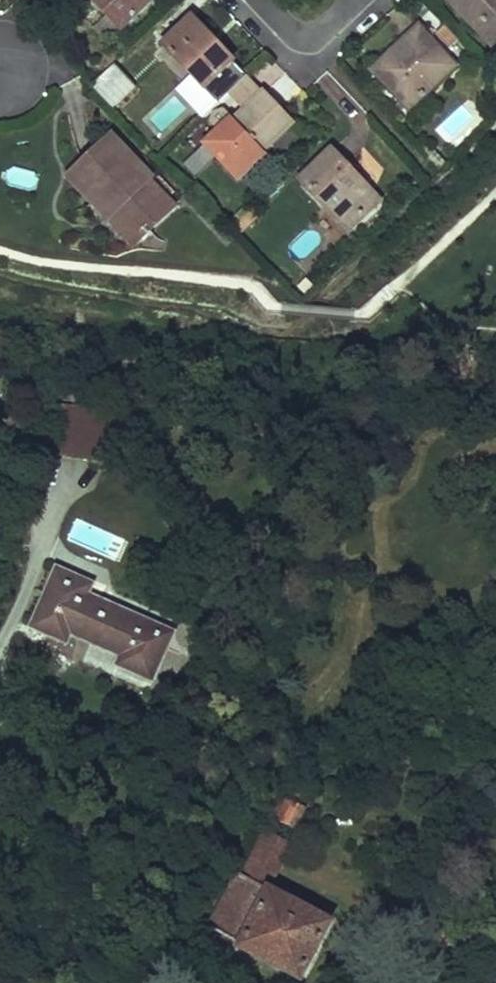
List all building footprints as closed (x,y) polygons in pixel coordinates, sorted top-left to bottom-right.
[(123,29),(153,2),(152,1),(154,0),(95,0),(123,29)] [(453,2),(494,45),(495,43),(495,0),(456,0),(453,2)] [(188,22),(164,45),(205,89),(235,61),(204,28),(198,33),(188,22)] [(459,65),(421,25),(408,37),(412,42),(377,75),(411,110),(459,65)] [(412,42),(408,37),(373,70),(377,75),(412,42)] [(137,86),(116,63),(95,84),(115,106),(137,86)] [(265,92),(249,75),(231,92),(247,110),(265,92)] [(294,123),(265,92),(247,110),(235,121),(232,118),(206,143),(234,172),(259,149),(263,152),(294,123)] [(142,165),(113,136),(71,175),(109,216),(112,214),(116,210),(142,236),(175,207),(147,177),(143,181),(134,173),(142,165)] [(436,150),(425,139),(419,144),(430,156),(436,150)] [(263,152),(259,149),(234,172),(241,179),(265,155),(263,152)] [(347,164),(334,149),(301,180),(349,230),(381,200),(366,184),(362,188),(343,168),(347,164)] [(366,184),(347,164),(343,168),(362,188),(366,184)] [(150,175),(142,165),(134,173),(143,181),(147,177),(150,175)] [(137,242),(142,236),(116,210),(112,214),(137,242)] [(111,412),(61,406),(60,417),(110,424),(111,412)] [(110,424),(60,417),(56,454),(106,461),(110,424)] [(94,583),(57,567),(31,627),(68,644),(72,634),(120,656),(117,664),(153,681),(175,632),(90,594),(94,583)] [(308,807),(291,798),(278,819),(294,829),(308,807)] [(265,829),(241,874),(265,888),(290,843),(265,829)] [(265,888),(241,874),(211,928),(241,944),(240,947),(301,980),(332,922),(271,889),(270,890),(265,888)]
